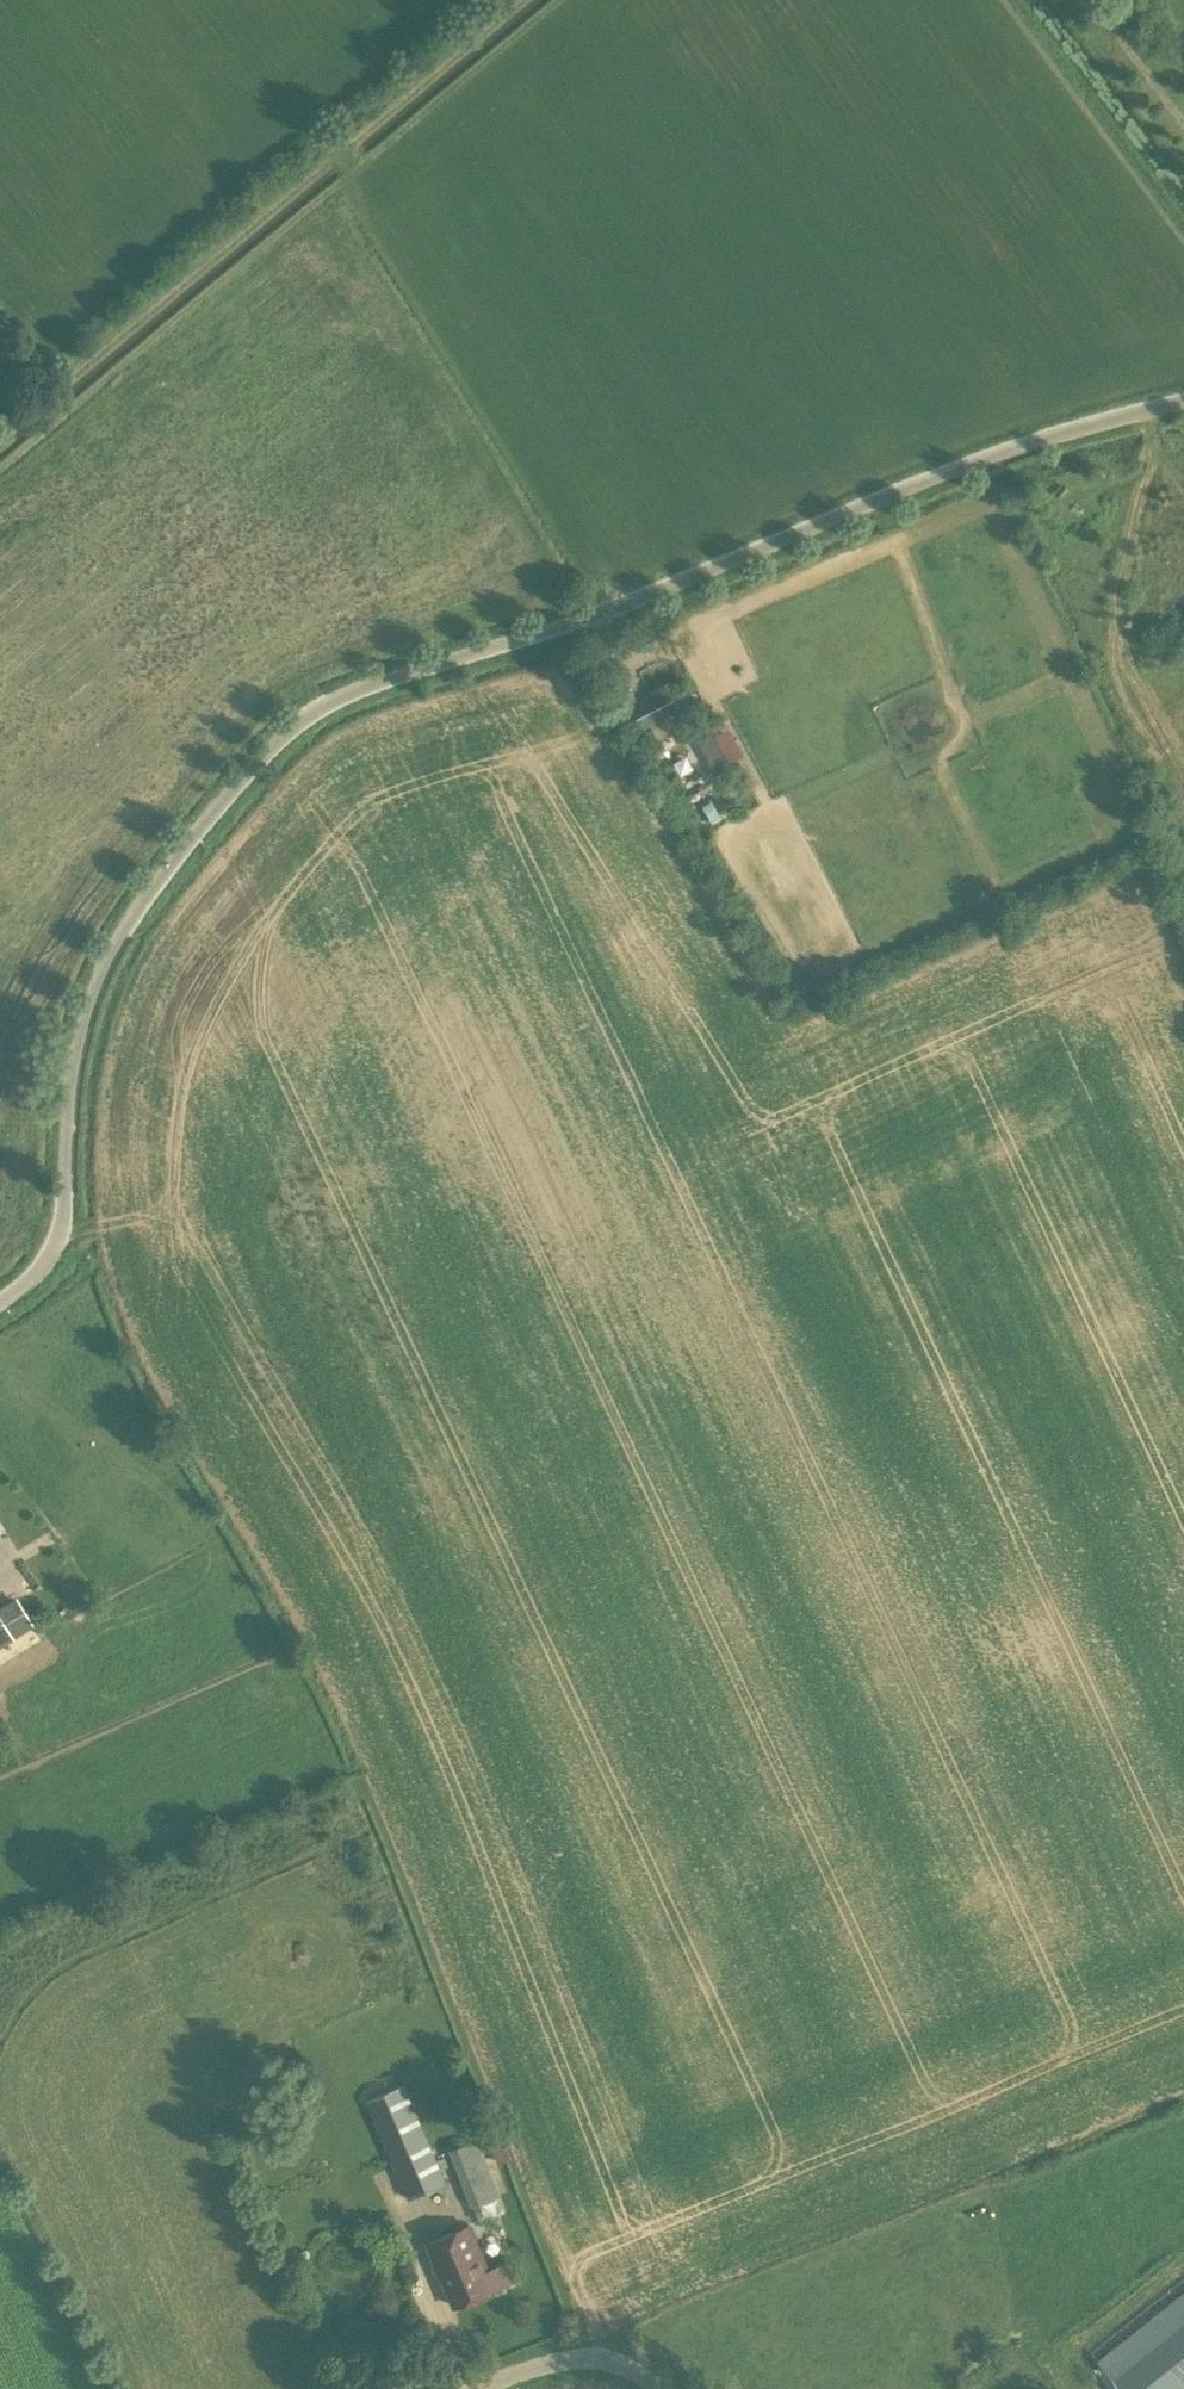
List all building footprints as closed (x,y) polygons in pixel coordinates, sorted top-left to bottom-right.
[(664,707),(683,697),(671,676),(650,687),(651,688),(626,701),(642,729),(668,715),(664,707)] [(700,741),(718,773),(731,766),(713,734),(700,741)] [(723,787),(728,796),(738,791),(734,782),(723,787)] [(0,1610),(0,1618),(12,1637),(32,1625),(17,1600),(0,1610)] [(404,2083),(366,2099),(409,2199),(447,2183),(404,2083)] [(476,2139),(453,2147),(475,2203),(497,2194),(476,2139)] [(505,2264),(488,2271),(469,2225),(428,2243),(455,2304),(512,2280),(505,2264)] [(1112,2377),(1121,2388),(1178,2388),(1183,2384),(1183,2320),(1112,2377)]
